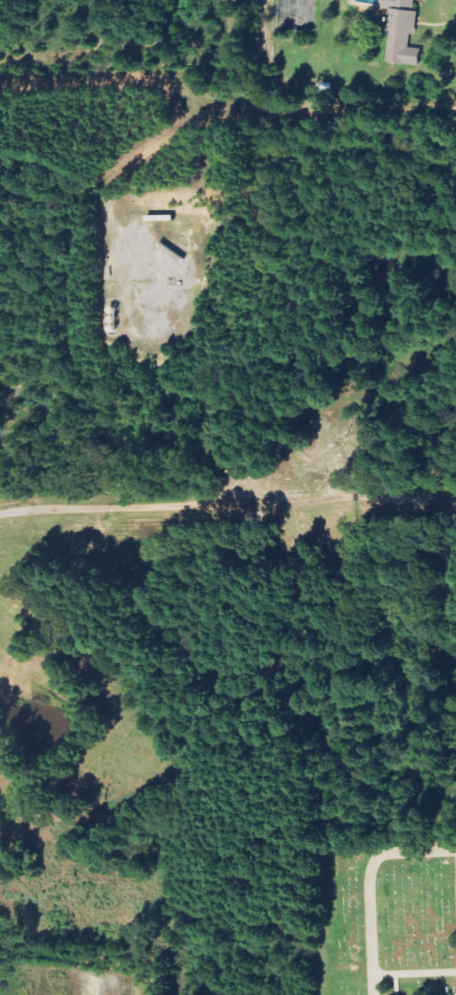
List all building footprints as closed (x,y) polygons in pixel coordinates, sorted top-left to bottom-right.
[(421,67),(422,50),(411,49),(412,36),(416,36),(418,12),(415,12),(416,0),(429,1),(429,0),(384,0),(383,9),(393,10),(388,64),(421,67)]
